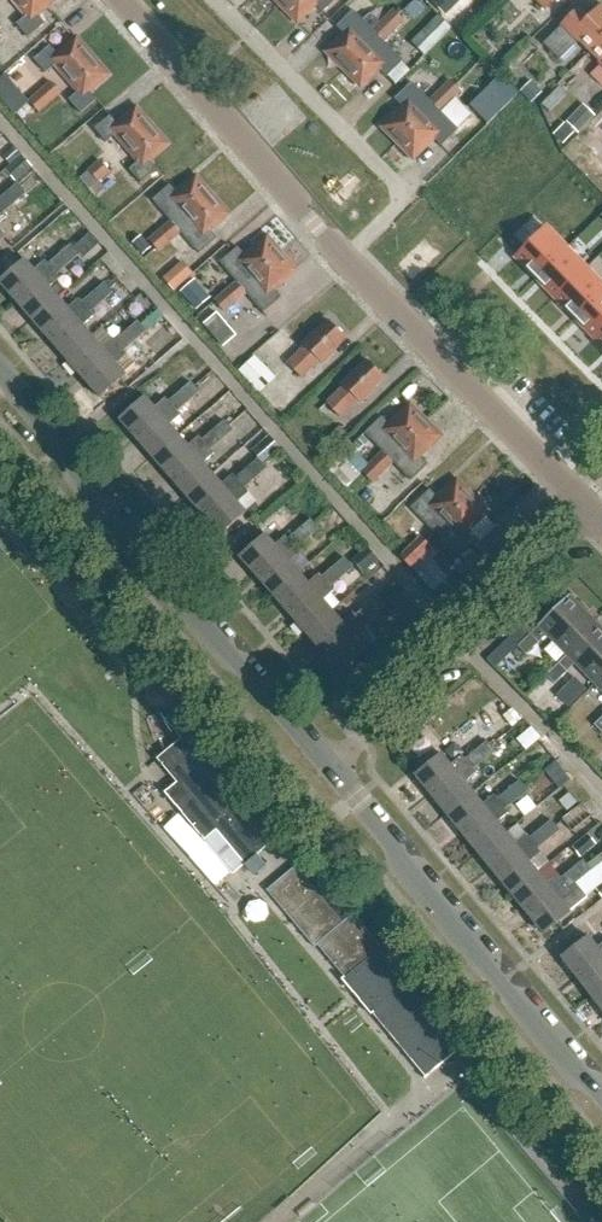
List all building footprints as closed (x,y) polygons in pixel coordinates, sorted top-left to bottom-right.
[(58,0),(9,0),(25,19),(17,27),(29,40),(45,26),(38,18),(58,0)] [(280,7),(297,24),(315,7),(322,14),(337,0),(287,0),(280,7)] [(545,10),(554,0),(535,0),(545,10)] [(601,40),(601,8),(601,7),(589,20),(578,9),(544,45),(560,61),(579,41),(590,52),(601,40)] [(394,33),(404,22),(392,11),(382,21),(394,33)] [(344,72),(377,39),(364,26),(351,14),(337,28),(344,36),(326,54),(344,72)] [(424,56),(451,29),(438,15),(411,43),(424,56)] [(394,33),(382,21),(372,31),(384,43),(394,33)] [(91,92),(109,76),(77,38),(57,54),(51,47),(34,61),(47,75),(56,67),(79,94),(70,102),(81,115),(97,101),(91,92)] [(388,51),(377,39),(344,72),(361,89),(378,71),(386,79),(401,64),(388,51)] [(590,52),(600,61),(599,63),(601,67),(601,40),(590,52)] [(0,80),(0,92),(19,111),(34,97),(8,71),(0,80)] [(498,122),(520,96),(500,78),(478,104),(498,122)] [(451,103),(461,93),(448,81),(438,91),(451,103)] [(531,104),(542,94),(531,82),(520,92),(531,104)] [(41,115),(62,96),(50,84),(30,102),(41,115)] [(389,138),(395,144),(433,108),(424,99),(410,85),(395,101),(402,109),(382,129),(386,133),(389,138)] [(451,103),(438,91),(429,102),(441,114),(451,103)] [(577,133),(594,115),(582,104),(564,123),(567,126),(568,125),(577,133)] [(148,162),(168,145),(137,108),(117,125),(110,117),(95,130),(106,144),(116,137),(137,162),(128,169),(139,183),(155,169),(148,162)] [(445,121),(433,108),(395,144),(401,151),(406,153),(413,160),(433,140),(443,149),(458,133),(445,121)] [(567,145),(578,134),(577,133),(568,125),(567,126),(558,135),(567,145)] [(16,182),(32,167),(21,156),(5,171),(11,177),(16,182)] [(110,171),(100,161),(89,171),(99,181),(110,171)] [(6,181),(11,177),(5,171),(1,174),(6,181)] [(178,227),(212,196),(197,177),(177,194),(170,186),(155,200),(167,214),(171,219),(178,227)] [(17,186),(6,195),(14,205),(26,196),(17,186)] [(14,205),(6,195),(0,200),(0,210),(3,214),(14,205)] [(228,215),(212,196),(178,227),(181,231),(190,241),(200,253),(216,240),(209,231),(228,215)] [(592,206),(600,215),(601,213),(601,203),(599,199),(592,206)] [(158,251),(181,231),(178,227),(171,219),(148,239),(158,251)] [(545,228),(514,258),(535,279),(566,249),(545,228)] [(84,239),(94,250),(100,244),(90,233),(84,239)] [(142,256),(151,248),(141,236),(133,244),(142,256)] [(223,262),(234,276),(243,286),(283,252),(277,245),(273,243),(268,238),(246,256),(239,248),(223,262)] [(70,247),(60,256),(68,266),(78,257),(70,247)] [(566,249),(535,279),(554,299),(585,269),(566,249)] [(288,258),(283,252),(243,286),(253,299),(263,311),(280,297),(274,289),(296,270),(290,263),(288,258)] [(57,275),(68,266),(60,256),(49,266),(53,271),(57,275)] [(49,266),(46,262),(34,272),(24,261),(0,283),(0,284),(17,303),(53,271),(49,266)] [(174,292),(194,275),(182,262),(163,280),(174,292)] [(554,299),(574,319),(601,291),(601,286),(585,269),(554,299)] [(61,279),(57,275),(53,271),(17,303),(33,322),(59,300),(49,289),(61,279)] [(210,292),(196,278),(183,290),(197,305),(210,292)] [(235,304),(246,294),(237,283),(225,292),(235,304)] [(104,285),(93,295),(101,304),(112,295),(104,285)] [(574,319),(593,339),(601,330),(601,291),(574,319)] [(224,314),(235,304),(225,292),(214,302),(224,314)] [(90,314),(101,304),(93,295),(82,304),(86,309),(90,314)] [(86,309),(82,304),(79,301),(68,310),(59,300),(33,322),(50,341),(86,309)] [(93,318),(90,314),(86,309),(50,341),(67,360),(92,338),(82,327),(93,318)] [(237,336),(217,312),(203,323),(223,347),(237,336)] [(334,349),(346,338),(330,321),(319,332),(317,330),(305,342),(308,345),(290,362),(304,377),(321,360),(324,362),(336,350),(334,349)] [(137,324),(126,333),(135,343),(146,334),(137,324)] [(170,329),(151,346),(162,359),(182,342),(170,329)] [(593,339),(601,348),(601,330),(593,339)] [(135,343),(126,333),(116,342),(120,348),(124,353),(135,343)] [(249,369),(267,382),(284,359),(289,362),(297,352),(274,335),(249,369)] [(83,379),(120,348),(116,342),(112,339),(101,349),(92,338),(67,360),(83,379)] [(128,356),(124,353),(120,348),(83,379),(100,399),(126,377),(117,366),(128,356)] [(372,390),(384,378),(369,361),(357,372),(355,371),(342,382),(346,385),(328,402),(342,416),(360,399),(362,402),(374,391),(372,390)] [(190,384),(179,394),(188,403),(198,394),(190,384)] [(228,427),(246,411),(230,393),(209,413),(220,425),(223,422),(228,427)] [(177,413),(188,403),(179,394),(169,403),(173,408),(177,413)] [(137,440),(173,408),(169,403),(165,400),(154,409),(145,399),(119,421),(137,440)] [(388,456),(426,418),(420,412),(415,410),(410,405),(389,425),(382,418),(366,434),(378,447),(388,456)] [(180,417),(177,413),(173,408),(137,440),(153,459),(178,436),(169,427),(180,417)] [(420,457),(441,437),(434,430),(432,424),(426,418),(388,456),(400,468),(412,481),(428,465),(420,457)] [(220,425),(212,431),(222,442),(232,433),(228,427),(223,422),(220,425)] [(170,479),(206,446),(202,441),(199,438),(189,427),(178,437),(153,459),(170,479)] [(211,451),(222,442),(212,431),(202,441),(206,446),(211,451)] [(359,452),(353,446),(347,439),(336,449),(340,453),(326,466),(347,490),(361,476),(348,462),(359,452)] [(359,452),(365,446),(359,440),(353,446),(359,452)] [(214,456),(211,451),(206,446),(170,479),(187,498),(212,475),(203,465),(214,456)] [(373,485),(394,464),(382,453),(361,473),(373,485)] [(255,480),(266,471),(257,461),(246,470),(255,480)] [(255,480),(246,470),(236,480),(241,485),(245,490),(255,480)] [(241,485),(236,480),(232,476),(222,486),(212,475),(187,498),(203,517),(241,485)] [(412,508),(434,532),(473,494),(467,487),(463,486),(457,480),(439,499),(430,491),(412,508)] [(248,494),(245,490),(241,485),(203,517),(221,536),(247,514),(237,503),(248,494)] [(480,501),(473,494),(434,532),(459,557),(478,539),(469,531),(488,512),(482,506),(480,501)] [(311,522),(300,531),(309,541),(319,532),(311,522)] [(493,566),(514,545),(496,527),(475,548),(493,566)] [(298,551),(309,541),(300,531),(289,540),(293,546),(298,551)] [(293,546),(289,540),(286,537),(275,547),(265,536),(240,559),(257,578),(293,546)] [(423,536),(401,557),(411,567),(433,546),(423,536)] [(301,554),(298,551),(293,546),(257,578),(274,597),(300,576),(290,564),(301,554)] [(363,573),(378,560),(367,547),(352,560),(363,573)] [(345,560),(334,570),(342,579),(353,570),(345,560)] [(342,579),(334,570),(323,580),(327,585),(331,589),(342,579)] [(452,611),(469,594),(459,584),(460,583),(451,574),(433,591),(452,611)] [(291,616),(327,585),(323,580),(319,576),(308,586),(300,576),(274,597),(291,616)] [(334,593),(331,589),(327,585),(291,616),(307,636),(333,613),(324,603),(334,593)] [(405,591),(390,603),(420,638),(435,625),(405,591)] [(378,599),(367,608),(376,618),(386,608),(378,599)] [(598,629),(569,600),(537,630),(538,631),(518,651),(526,660),(547,640),(566,660),(598,629)] [(376,618),(367,608),(356,618),(360,622),(365,628),(376,618)] [(360,622),(356,618),(353,614),(342,624),(333,613),(307,636),(324,655),(360,622)] [(368,631),(365,628),(360,622),(324,655),(341,674),(366,652),(357,641),(368,631)] [(566,660),(546,680),(555,689),(575,669),(595,689),(601,681),(601,634),(598,629),(566,660)] [(568,708),(587,690),(575,678),(556,696),(568,708)] [(537,702),(546,693),(539,686),(530,695),(537,702)] [(158,760),(178,784),(165,795),(205,843),(218,832),(246,866),(278,840),(207,755),(216,747),(182,707),(166,721),(182,740),(158,760)] [(524,755),(539,742),(529,729),(513,742),(524,755)] [(484,762),(495,753),(488,743),(476,753),(484,762)] [(484,762),(476,753),(465,762),(469,767),(473,771),(484,762)] [(432,797),(469,767),(465,762),(462,758),(451,768),(442,756),(416,777),(432,797)] [(474,795),(465,784),(476,775),(473,771),(469,767),(432,797),(448,816),(474,795)] [(517,802),(528,793),(520,783),(509,792),(517,802)] [(517,802),(509,792),(497,801),(501,806),(506,811),(517,802)] [(464,836),(501,806),(497,801),(494,797),(483,806),(474,795),(448,816),(464,836)] [(573,832),(592,817),(583,805),(564,820),(573,832)] [(507,835),(498,824),(509,815),(506,811),(501,806),(464,836),(480,856),(507,835)] [(561,832),(552,822),(541,831),(549,842),(561,832)] [(537,851),(549,842),(541,831),(529,840),(533,846),(537,851)] [(581,858),(596,846),(587,834),(571,847),(581,858)] [(496,875),(533,846),(529,840),(526,837),(515,846),(507,835),(480,856),(496,875)] [(538,873),(529,863),(540,854),(537,851),(533,846),(496,875),(512,895),(538,873)] [(581,880),(592,871),(584,861),(572,870),(581,880)] [(592,871),(581,880),(577,884),(586,894),(601,880),(601,864),(601,863),(592,871)] [(315,948),(318,946),(345,978),(341,981),(353,995),(367,983),(373,990),(359,1002),(371,1016),(374,1014),(427,1077),(424,1079),(425,1080),(462,1048),(379,950),(382,948),(353,914),(343,923),(296,867),(267,891),(315,948)] [(570,890),(577,884),(581,880),(572,870),(561,879),(565,884),(570,890)] [(528,915),(565,884),(561,879),(558,876),(547,885),(538,873),(512,895),(528,915)] [(565,884),(528,915),(544,935),(570,913),(569,911),(588,896),(586,894),(577,884),(570,890),(565,884)] [(578,979),(601,960),(601,928),(589,938),(588,938),(562,958),(578,979)] [(578,979),(593,999),(601,992),(601,960),(578,979)] [(593,999),(601,1010),(601,992),(593,999)]
